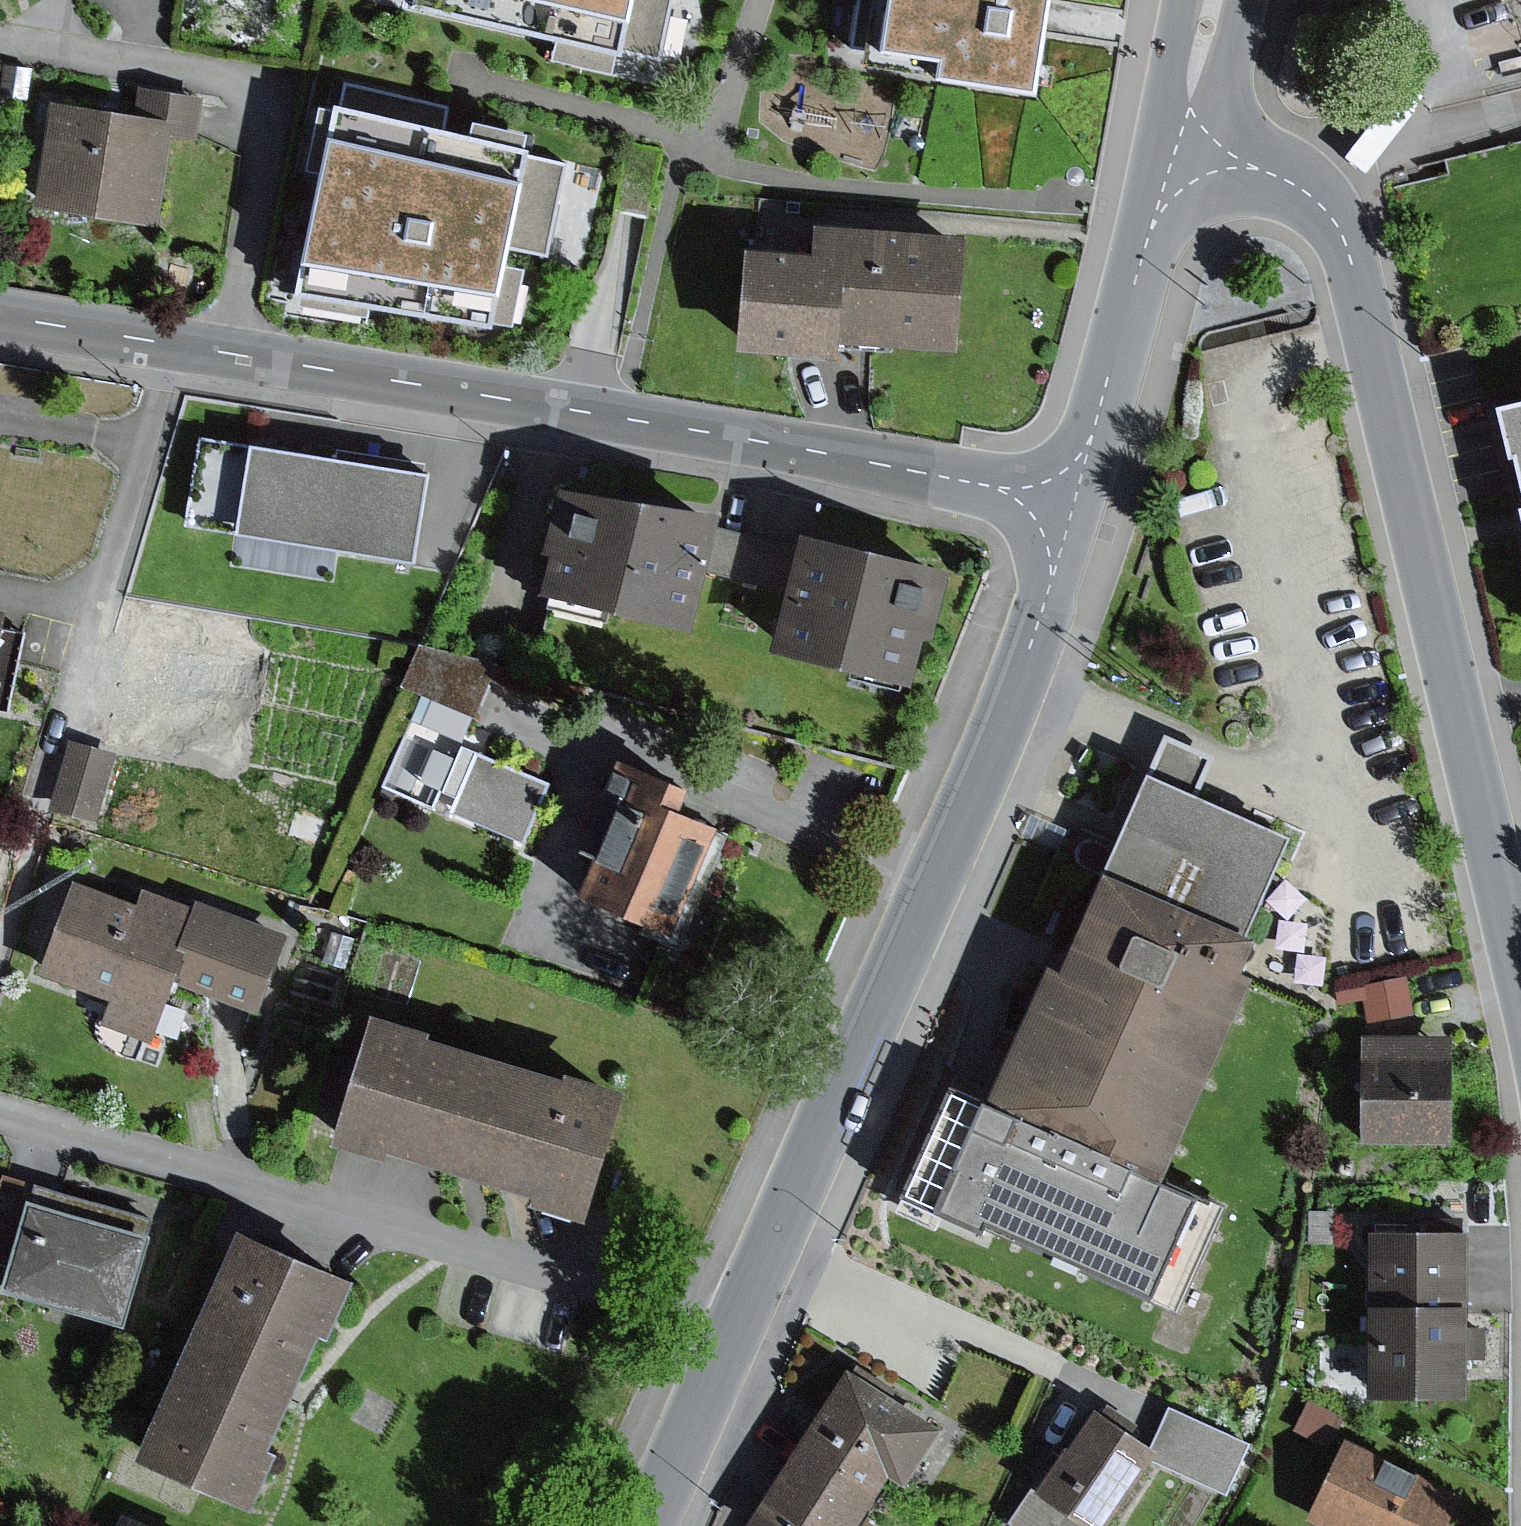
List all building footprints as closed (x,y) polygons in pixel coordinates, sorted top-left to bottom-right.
[(408,1),(430,3),(427,10),(566,38),(560,62),(627,75),(631,54),(665,65),(679,0),(408,0),(408,1)] [(861,40),(958,55),(957,74),(1049,87),(1061,14),(1064,0),(868,0),(861,40)] [(7,62),(3,91),(30,95),(34,65),(7,62)] [(144,84),(140,115),(176,120),(203,124),(208,93),(144,84)] [(140,115),(55,102),(40,200),(160,219),(176,120),(140,115)] [(487,332),(526,151),(328,110),(291,298),(487,332)] [(966,339),(974,228),(825,217),(823,242),(755,238),(747,339),(851,347),(852,331),(966,339)] [(1259,337),(1198,350),(1217,440),(1278,428),(1259,337)] [(1499,400),(1511,452),(1518,450),(1520,464),(1520,395),(1499,400)] [(437,464),(204,430),(191,523),(424,556),(437,464)] [(720,525),(725,507),(569,471),(554,541),(562,543),(553,578),(688,609),(694,584),(706,587),(710,571),(720,525)] [(944,626),(961,558),(812,521),(806,544),(795,590),(783,639),(922,673),(935,624),(944,626)] [(806,544),(720,525),(710,571),(795,590),(806,544)] [(13,712),(31,625),(11,621),(15,600),(0,597),(0,709),(13,712)] [(254,640),(158,624),(138,741),(234,757),(254,640)] [(424,641),(405,681),(479,712),(501,659),(424,641)] [(71,735),(52,806),(102,819),(121,748),(71,735)] [(480,750),(455,809),(528,839),(553,780),(480,750)] [(693,790),(623,760),(584,852),(599,859),(582,900),(678,941),(726,829),(684,811),(693,790)] [(1295,827),(1159,765),(1071,958),(1058,952),(998,1084),(960,1067),(906,1186),(997,1227),(1004,1213),(1185,1295),(1230,1197),(1169,1170),(1262,967),(1249,961),(1265,925),(1253,919),(1295,827)] [(297,805),(289,834),(329,844),(336,817),(297,805)] [(144,897),(81,873),(45,967),(114,993),(104,1019),(155,1039),(180,973),(190,947),(180,944),(196,903),(149,885),(144,897)] [(200,893),(196,903),(180,944),(190,947),(180,973),(262,1005),(292,929),(200,893)] [(1415,1012),(1409,975),(1339,986),(1341,1001),(1365,997),(1369,1019),(1415,1012)] [(441,1020),(383,1002),(344,1131),(473,1170),(598,1207),(637,1079),(576,1060),(575,1067),(439,1026),(441,1020)] [(1458,1050),(1368,1051),(1368,1137),(1458,1137),(1458,1050)] [(36,1193),(40,1180),(7,1170),(0,1192),(0,1262),(14,1266),(36,1193)] [(155,1227),(36,1193),(14,1266),(9,1283),(129,1317),(155,1227)] [(365,1268),(247,1215),(144,1445),(262,1498),(288,1441),(279,1437),(303,1383),(331,1322),(339,1326),(365,1268)] [(1466,1235),(1368,1236),(1369,1311),(1466,1310),(1466,1235)] [(1466,1310),(1369,1311),(1370,1398),(1467,1397),(1467,1360),(1485,1360),(1484,1329),(1467,1329),(1466,1310)] [(853,1361),(797,1449),(876,1498),(894,1470),(910,1480),(948,1422),(853,1361)] [(1312,1400),(1298,1426),(1331,1443),(1345,1416),(1312,1400)] [(1174,1404),(1152,1452),(1231,1489),(1253,1440),(1174,1404)] [(1073,1439),(1046,1479),(1040,1475),(1009,1520),(1019,1525),(1111,1525),(1157,1459),(1094,1415),(1076,1441),(1073,1439)] [(1466,1490),(1352,1434),(1313,1513),(1339,1525),(1448,1525),(1466,1490)] [(797,1449),(753,1518),(765,1525),(858,1525),(876,1498),(797,1449)]
